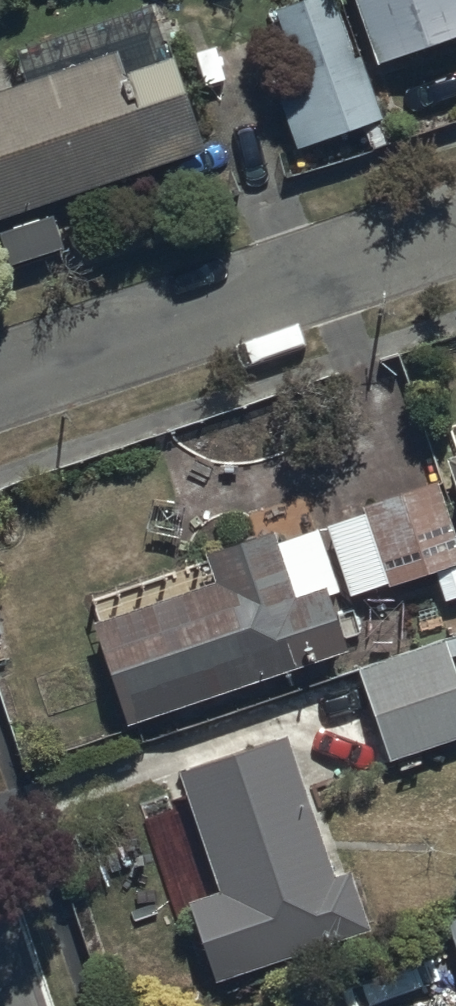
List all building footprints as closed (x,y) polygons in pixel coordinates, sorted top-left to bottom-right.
[(338,0),(286,0),(254,14),(307,141),(384,109),(338,0)] [(378,55),(455,29),(455,0),(359,0),(378,55)] [(0,81),(0,213),(208,139),(166,22),(0,81)] [(445,451),(455,483),(455,447),(445,451)] [(362,500),(391,584),(437,569),(447,599),(455,596),(455,524),(439,474),(362,500)] [(215,574),(94,617),(130,719),(351,642),(333,590),(343,587),(320,521),(278,536),(273,523),(206,547),(215,574)] [(448,637),(446,632),(360,662),(393,756),(455,734),(455,635),(448,637)] [(288,727),(179,765),(220,884),(186,895),(216,981),(375,926),(352,861),(337,866),(288,727)]
